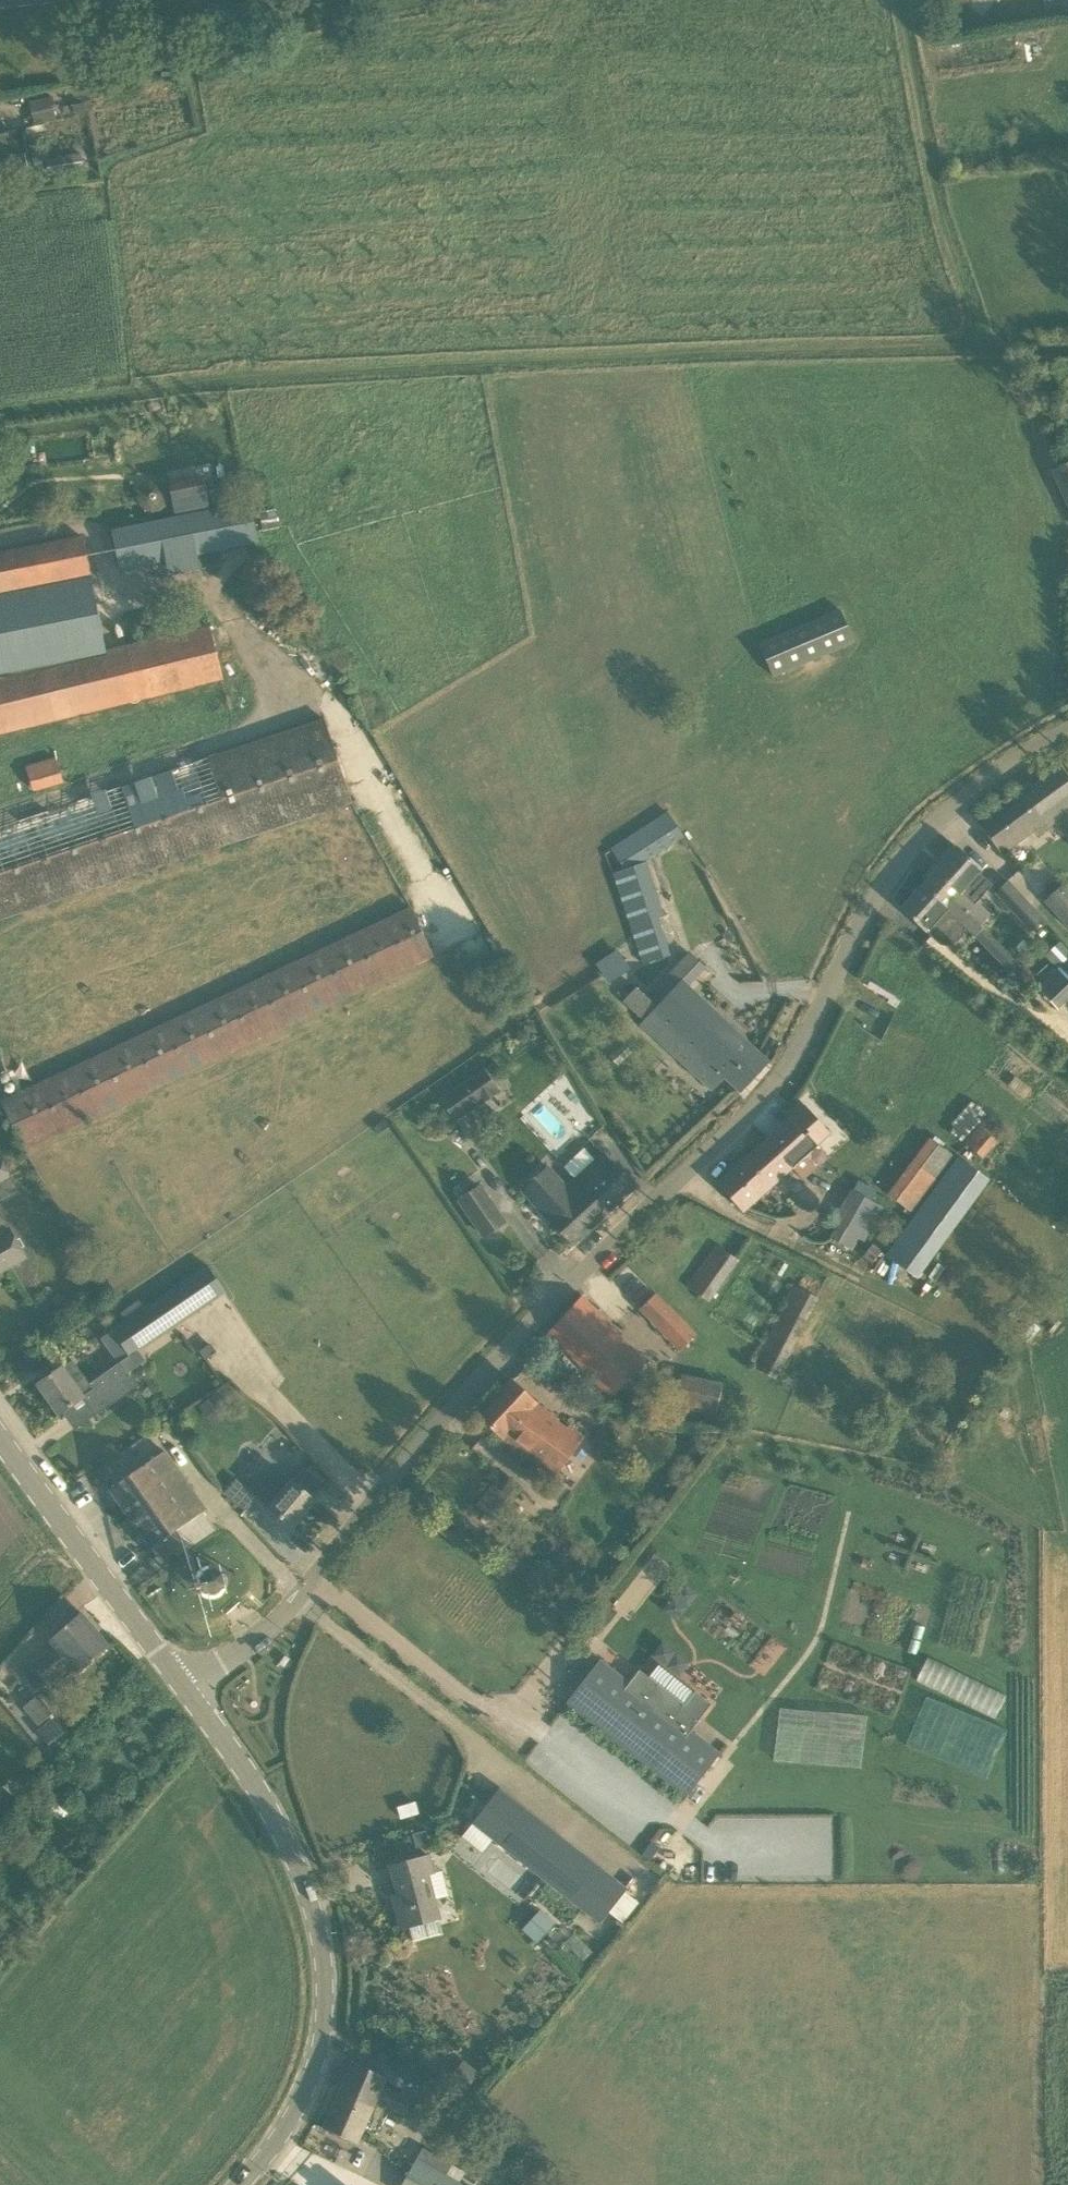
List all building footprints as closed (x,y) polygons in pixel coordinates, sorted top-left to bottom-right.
[(51,97),(29,102),(34,123),(56,119),(51,97)] [(81,154),(46,160),(48,171),(83,165),(81,154)] [(1067,506),(1067,461),(1051,470),(1067,506)] [(221,549),(257,541),(250,504),(216,511),(221,549)] [(221,549),(216,511),(111,532),(118,569),(165,560),(169,576),(199,569),(196,554),(221,549)] [(222,680),(210,630),(105,655),(82,539),(0,555),(0,733),(222,680)] [(758,641),(773,677),(854,643),(839,607),(758,641)] [(351,803),(323,720),(0,828),(0,920),(351,803)] [(57,758),(26,767),(33,791),(64,782),(57,758)] [(1061,767),(981,826),(1002,854),(1034,830),(1038,835),(1067,812),(1067,777),(1061,767)] [(624,869),(613,873),(642,964),(670,955),(658,919),(666,916),(648,860),(683,836),(667,811),(611,849),(624,869)] [(956,847),(928,877),(967,912),(974,920),(983,928),(993,917),(976,902),(992,884),(979,872),(982,870),(956,847)] [(963,930),(966,930),(974,920),(967,912),(928,877),(900,908),(926,931),(940,943),(947,946),(954,944),(962,936),(963,930)] [(995,892),(1013,912),(1031,931),(1043,920),(1007,880),(995,892)] [(1044,901),(1067,928),(1067,889),(1062,883),(1044,901)] [(13,1129),(23,1148),(431,947),(408,900),(0,1100),(0,1101),(13,1129)] [(1057,967),(1067,957),(1067,950),(1060,941),(1045,955),(1057,967)] [(598,962),(611,982),(633,967),(619,947),(598,962)] [(635,1014),(633,1016),(711,1091),(724,1077),(740,1093),(769,1062),(691,988),(708,970),(689,952),(647,997),(636,987),(622,1001),(635,1014)] [(1067,999),(1067,957),(1057,967),(1036,987),(1057,1009),(1067,999)] [(454,1121),(498,1092),(483,1070),(439,1099),(454,1121)] [(830,1133),(804,1104),(717,1183),(743,1212),(830,1133)] [(967,1139),(985,1157),(1001,1140),(983,1123),(967,1139)] [(930,1137),(887,1194),(911,1213),(954,1156),(930,1137)] [(571,1244),(633,1187),(603,1153),(566,1187),(547,1167),(522,1190),(571,1244)] [(3,1166),(0,1161),(0,1181),(9,1176),(3,1166)] [(88,1382),(73,1359),(37,1384),(58,1414),(83,1397),(95,1415),(136,1387),(127,1373),(145,1360),(138,1351),(224,1292),(236,1310),(380,1212),(349,1167),(143,1307),(126,1319),(111,1329),(128,1355),(88,1382)] [(927,1259),(971,1199),(943,1179),(900,1239),(927,1259)] [(504,1223),(479,1186),(459,1200),(484,1237),(504,1223)] [(873,1206),(846,1190),(831,1217),(858,1232),(873,1206)] [(0,1224),(0,1272),(25,1257),(8,1229),(4,1231),(0,1224)] [(707,1301),(737,1259),(716,1244),(686,1286),(707,1301)] [(774,1378),(817,1297),(794,1286),(753,1367),(774,1378)] [(680,1350),(696,1334),(655,1293),(639,1309),(680,1350)] [(611,1396),(646,1362),(582,1296),(550,1330),(604,1391),(611,1396)] [(138,1300),(120,1312),(126,1319),(143,1307),(138,1300)] [(691,1406),(720,1410),(725,1380),(696,1376),(691,1406)] [(536,1403),(511,1380),(478,1415),(503,1438),(504,1437),(528,1454),(527,1456),(555,1476),(583,1437),(535,1403),(536,1403)] [(215,1397),(201,1406),(212,1422),(226,1412),(215,1397)] [(110,1488),(161,1560),(173,1551),(177,1555),(189,1547),(189,1546),(213,1529),(212,1528),(213,1528),(201,1511),(205,1509),(164,1450),(110,1488)] [(293,1482),(292,1481),(280,1470),(258,1495),(236,1478),(224,1492),(240,1505),(245,1510),(256,1497),(258,1499),(269,1508),(292,1527),(315,1500),(313,1499),(325,1485),(304,1468),(293,1482)] [(491,1517),(507,1496),(492,1485),(476,1506),(491,1517)] [(180,1558),(195,1574),(194,1577),(194,1579),(194,1582),(195,1589),(200,1595),(207,1598),(214,1598),(221,1595),(226,1589),(228,1582),(227,1579),(227,1576),(222,1569),(215,1565),(212,1565),(209,1565),(207,1565),(192,1549),(180,1558)] [(77,1673),(109,1646),(81,1612),(49,1640),(54,1646),(32,1665),(38,1672),(49,1685),(71,1666),(77,1673)] [(957,1697),(968,1674),(928,1655),(917,1678),(957,1697)] [(599,1660),(566,1702),(686,1796),(719,1754),(599,1660)] [(39,1724),(51,1714),(36,1696),(24,1705),(39,1724)] [(864,1752),(867,1713),(779,1705),(778,1718),(791,1719),(790,1735),(776,1734),(774,1758),(848,1764),(849,1751),(864,1752)] [(52,1718),(36,1730),(48,1745),(64,1733),(52,1718)] [(13,1774),(2,1785),(14,1796),(24,1784),(13,1774)] [(472,1822),(491,1837),(600,1922),(627,1888),(499,1788),(472,1822)] [(429,1855),(390,1865),(400,1902),(394,1904),(401,1928),(409,1926),(413,1940),(441,1933),(437,1918),(439,1918),(428,1874),(433,1872),(429,1855)] [(540,1908),(521,1930),(537,1943),(555,1922),(540,1908)] [(463,2060),(449,2078),(465,2091),(479,2072),(463,2060)] [(353,2061),(341,2087),(360,2095),(355,2107),(370,2114),(369,2116),(379,2120),(385,2105),(405,2114),(411,2099),(382,2086),(386,2076),(353,2061)] [(360,2095),(341,2087),(323,2129),(357,2144),(369,2116),(370,2114),(355,2107),(360,2095)] [(422,2184),(457,2184),(458,2183),(465,2172),(422,2148),(416,2159),(406,2176),(422,2184)] [(406,2176),(401,2184),(422,2184),(406,2176)]
